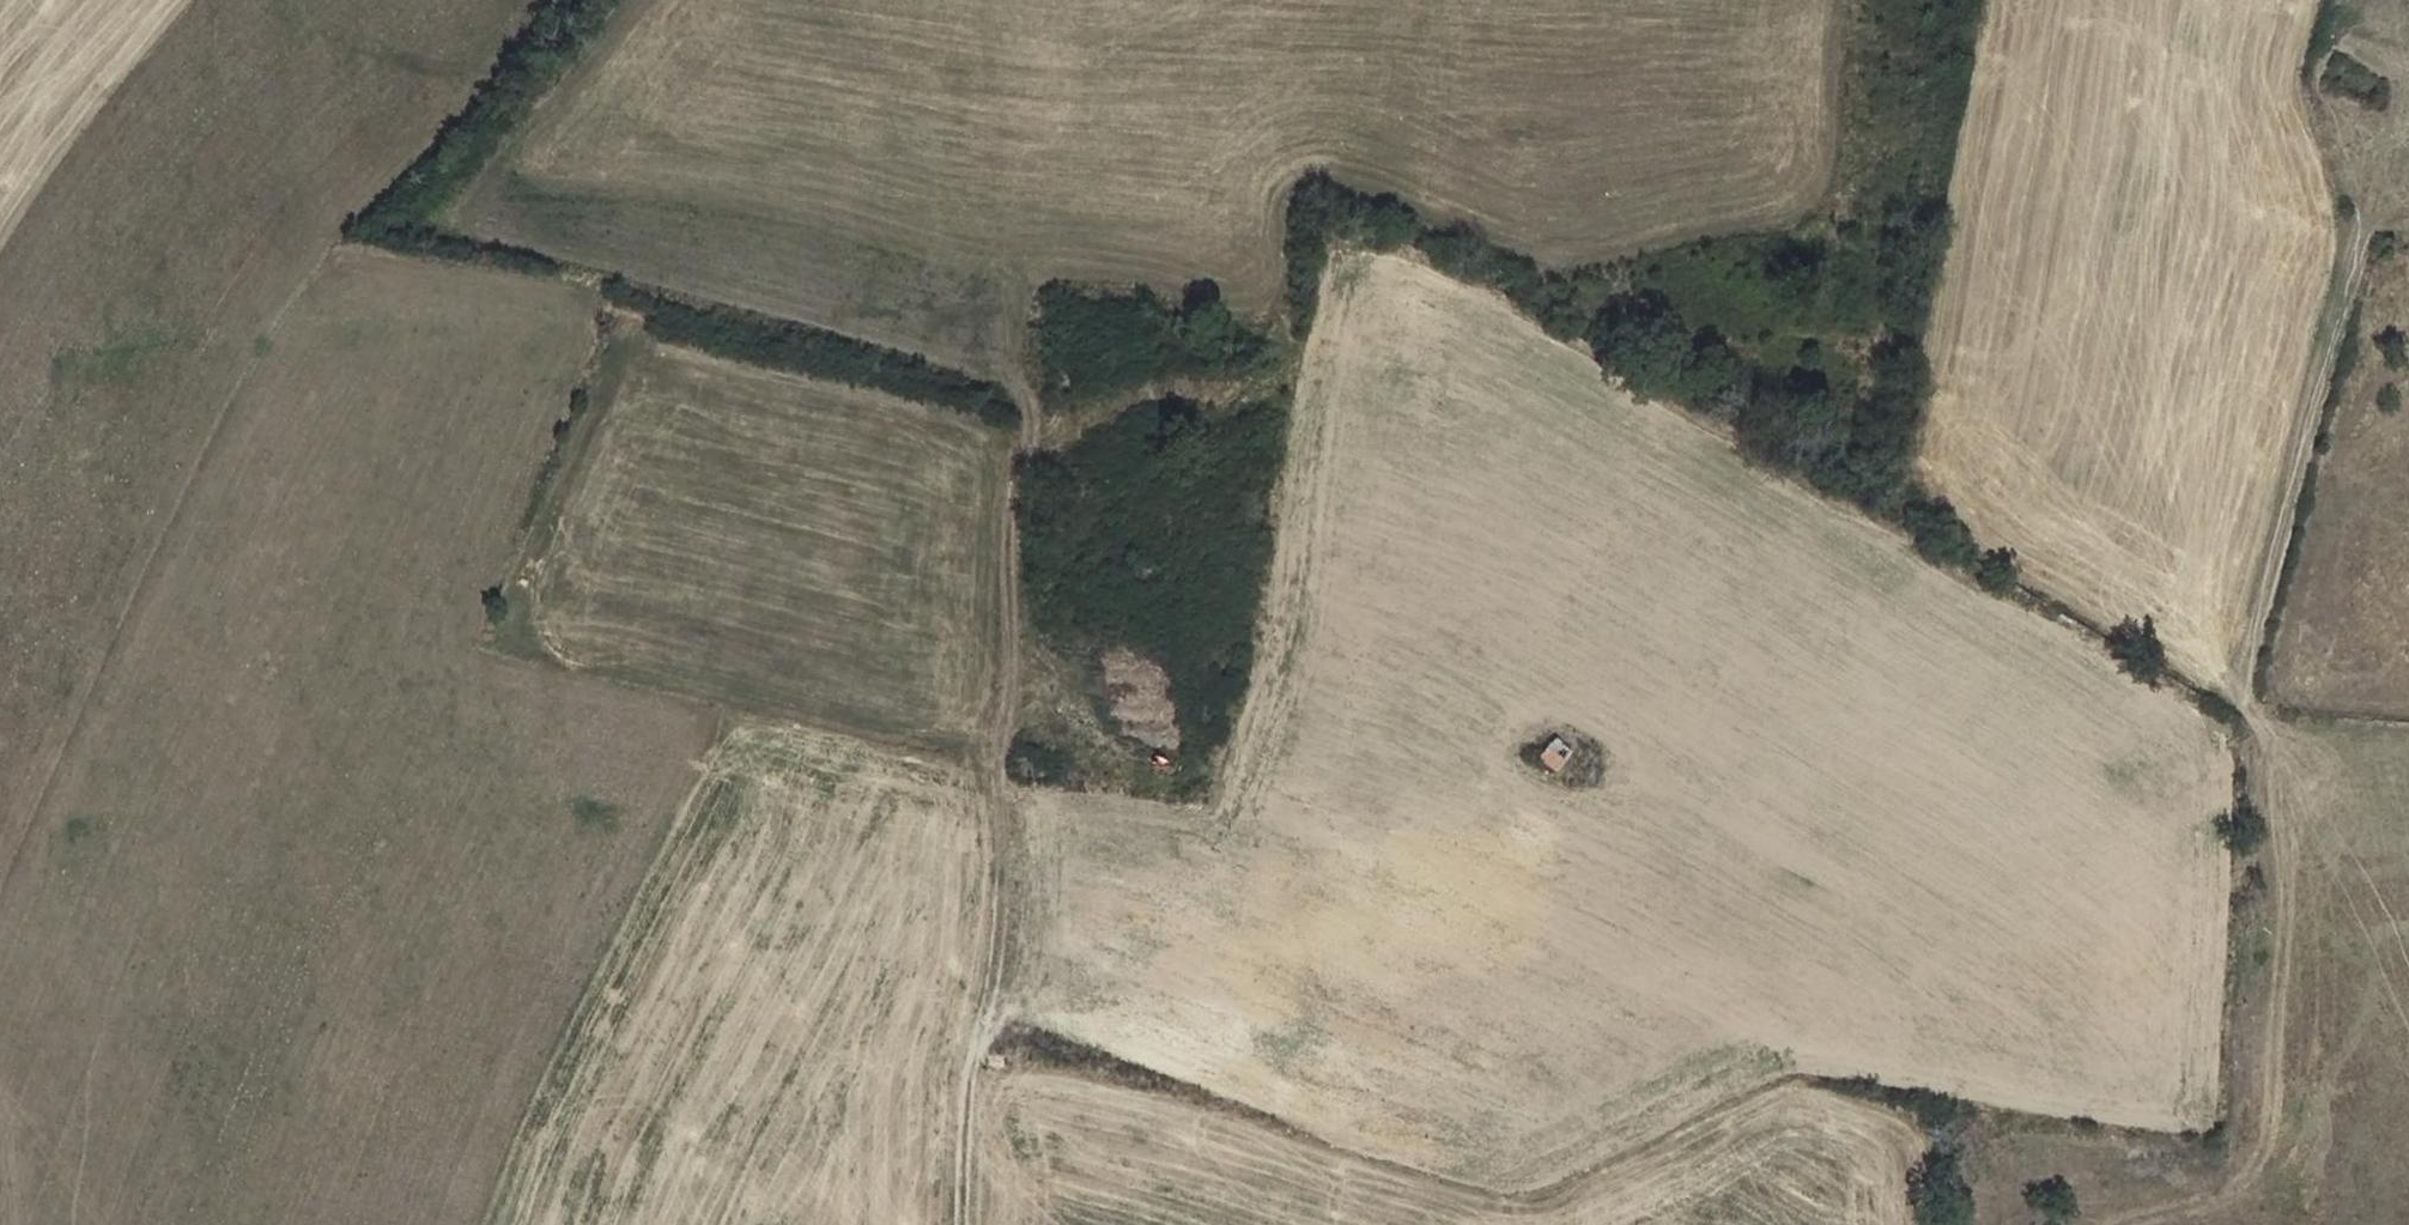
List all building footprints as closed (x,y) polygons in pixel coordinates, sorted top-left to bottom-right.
[(1580,744),(1550,726),(1534,752),(1566,771),(1580,744)]
